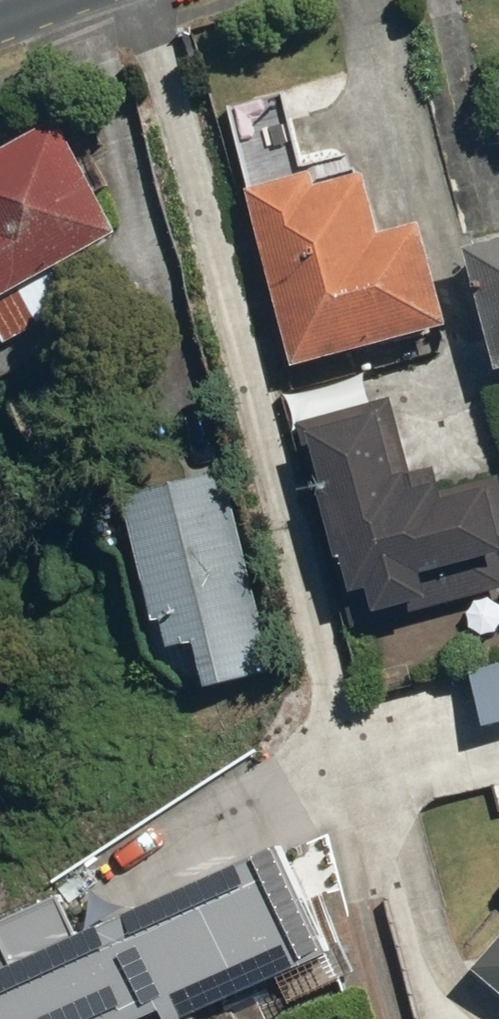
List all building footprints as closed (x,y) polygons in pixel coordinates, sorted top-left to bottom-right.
[(20,339),(82,300),(62,268),(140,220),(64,99),(0,140),(0,307),(20,339)] [(375,155),(261,178),(306,353),(354,341),(360,364),(407,352),(403,336),(461,321),(434,214),(393,224),(375,155)] [(479,237),(498,321),(498,232),(479,237)] [(308,424),(342,553),(355,550),(364,581),(382,577),(389,606),(446,590),(440,569),(498,553),(498,469),(463,479),(458,460),(428,469),(408,393),(308,424)] [(242,462),(133,483),(152,578),(161,576),(170,617),(176,616),(181,643),(208,638),(217,681),(283,668),(242,462)] [(483,662),(497,720),(498,719),(498,658),(483,662)] [(10,963),(0,968),(0,1018),(181,1018),(180,1016),(353,940),(306,833),(83,931),(67,897),(0,926),(0,939),(10,963)] [(485,965),(498,978),(498,949),(485,965)]
